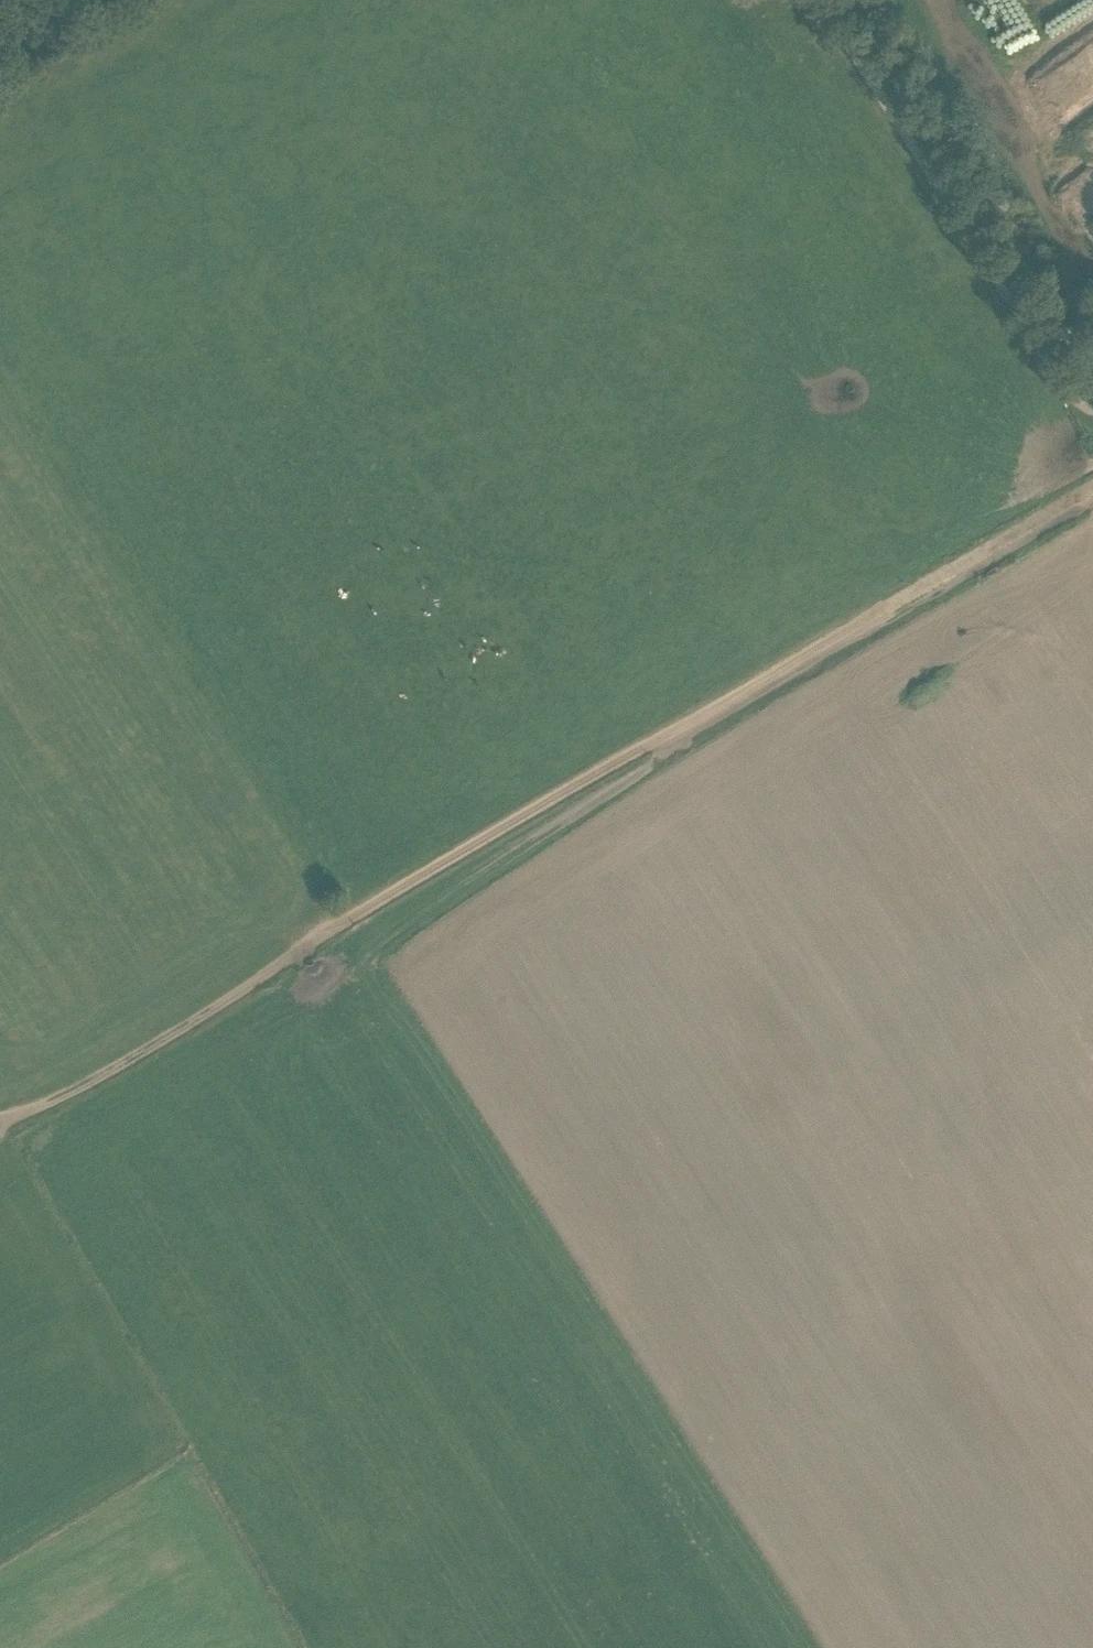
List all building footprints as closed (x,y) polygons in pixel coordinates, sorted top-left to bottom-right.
[(1080,221),(1092,232),(1092,206),(1080,221)]
